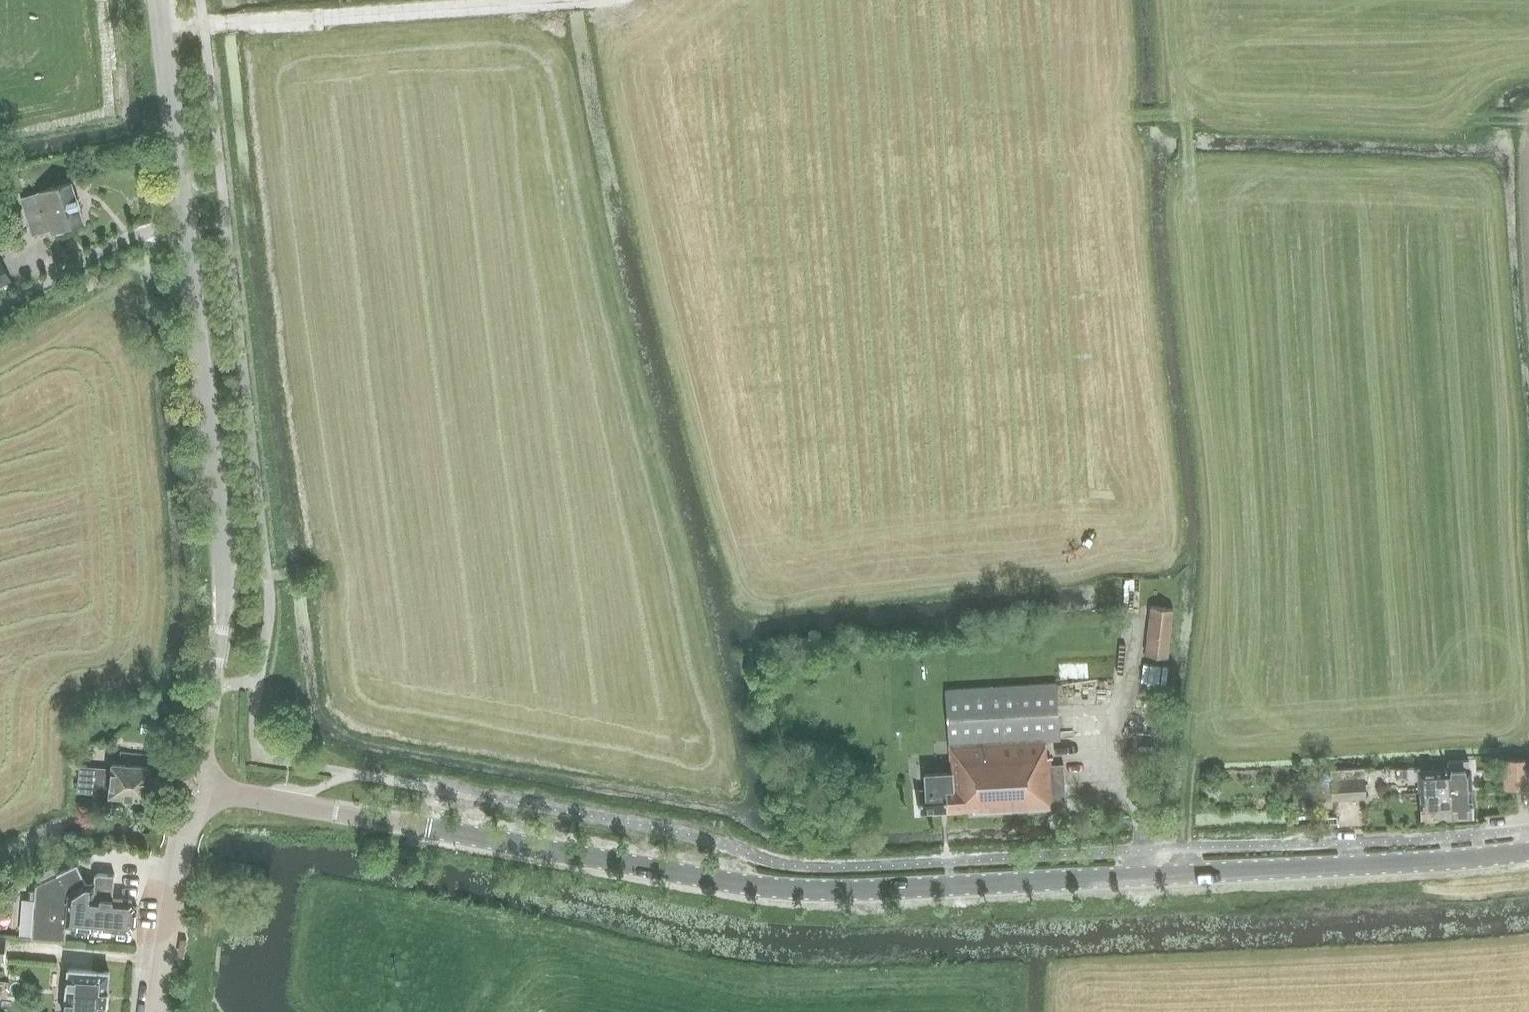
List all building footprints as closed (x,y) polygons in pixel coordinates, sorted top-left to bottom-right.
[(39,192),(21,197),(33,235),(51,230),(51,232),(84,222),(79,206),(79,205),(77,198),(76,198),(71,181),(39,191),(39,192)] [(0,263),(0,286),(10,281),(0,263)] [(1144,654),(1168,657),(1174,609),(1150,606),(1144,654)] [(1168,691),(1170,660),(1152,659),(1151,690),(1168,691)] [(1053,800),(1066,799),(1063,764),(1050,765),(1050,757),(1046,757),(1044,740),(1059,739),(1054,682),(945,691),(951,773),(925,775),(926,791),(918,792),(920,814),(974,810),(974,815),(1054,809),(1053,800)] [(1504,760),(1505,789),(1517,789),(1517,784),(1528,784),(1528,759),(1504,760)] [(148,798),(151,766),(112,763),(111,769),(80,766),(77,791),(109,794),(109,795),(148,798)] [(1451,793),(1452,818),(1473,817),(1471,790),(1470,790),(1469,770),(1465,770),(1464,763),(1446,764),(1446,771),(1448,793),(1451,793)] [(1331,800),(1366,799),(1364,768),(1330,769),(1331,800)] [(1420,820),(1452,818),(1451,793),(1448,793),(1446,771),(1417,773),(1420,820)] [(36,885),(35,891),(31,937),(65,941),(66,925),(127,931),(136,924),(137,907),(130,899),(113,898),(114,874),(98,872),(94,875),(94,882),(85,881),(76,864),(56,874),(57,874),(36,885)] [(109,971),(68,967),(64,1011),(105,1011),(106,1003),(107,1003),(108,991),(107,991),(109,971)]
